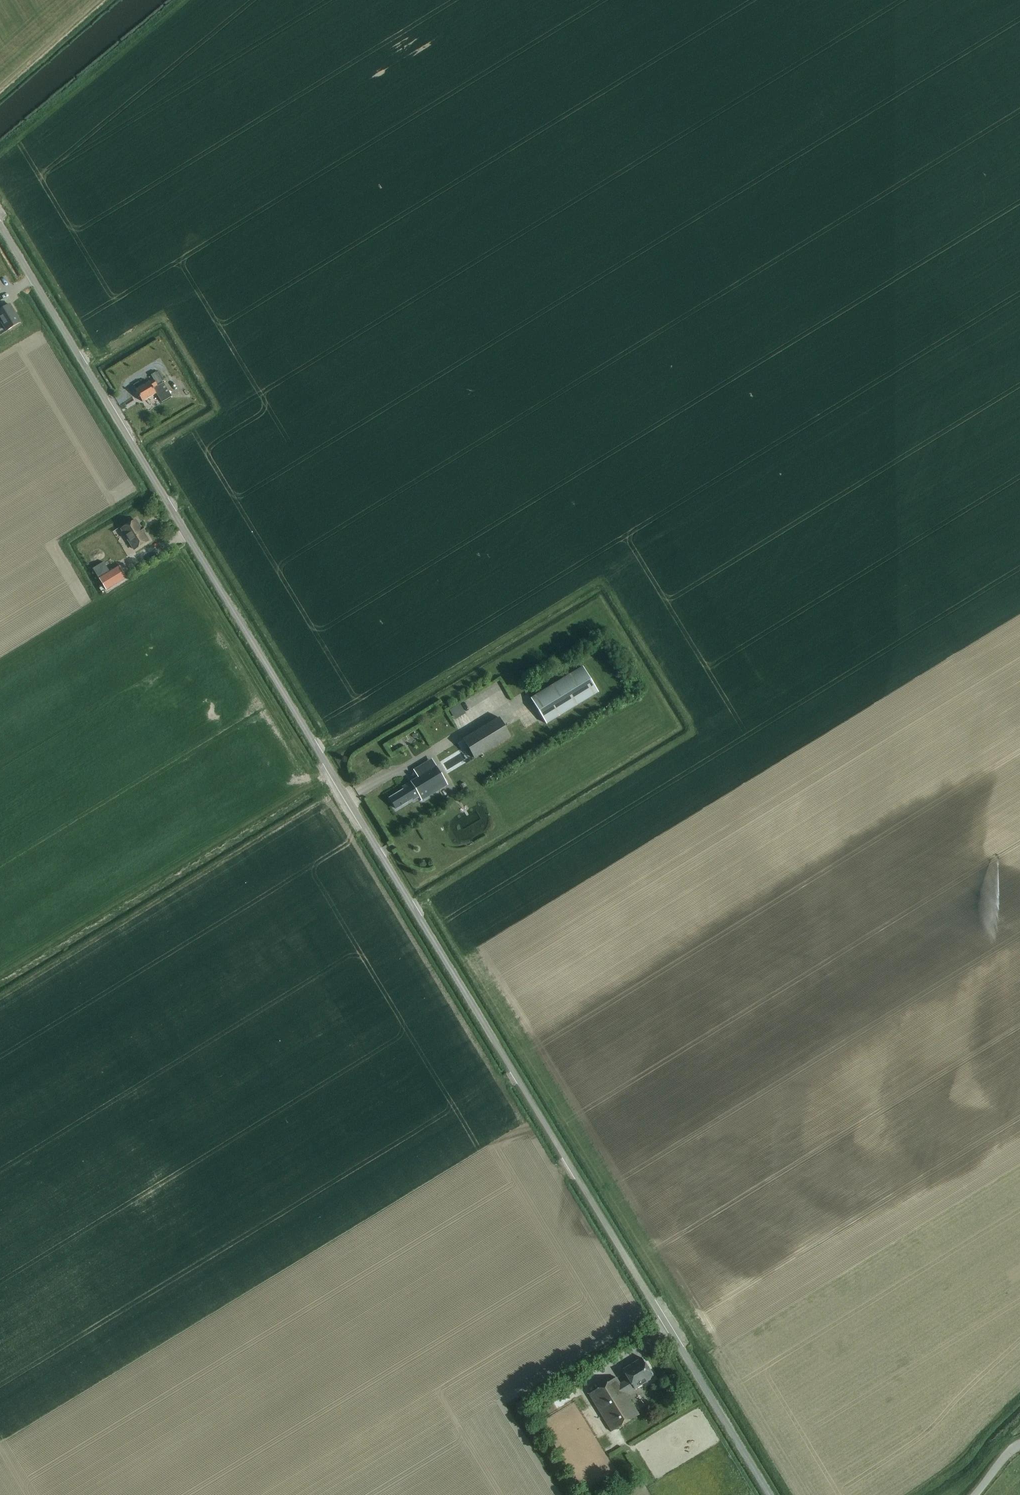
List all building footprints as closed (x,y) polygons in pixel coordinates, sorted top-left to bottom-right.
[(6,330),(21,321),(10,303),(0,309),(0,319),(6,330)] [(156,393),(155,391),(154,389),(158,386),(154,380),(150,382),(149,381),(136,390),(143,401),(156,393)] [(121,528),(134,550),(150,540),(144,532),(146,531),(143,526),(142,527),(137,519),(121,528)] [(104,562),(93,568),(99,578),(110,571),(104,562)] [(110,571),(99,578),(107,590),(127,577),(120,565),(110,571)] [(531,698),(532,700),(547,723),(598,692),(582,666),(531,698)] [(463,739),(468,747),(472,754),(475,758),(510,737),(499,717),(463,739)] [(396,809),(413,798),(414,800),(420,796),(422,800),(448,784),(436,766),(405,785),(406,787),(389,798),(396,809)] [(653,1377),(641,1357),(623,1369),(628,1378),(620,1383),(616,1377),(589,1393),(612,1431),(639,1414),(626,1392),(634,1388),(653,1377)] [(555,1390),(550,1393),(554,1400),(559,1397),(555,1390)]
